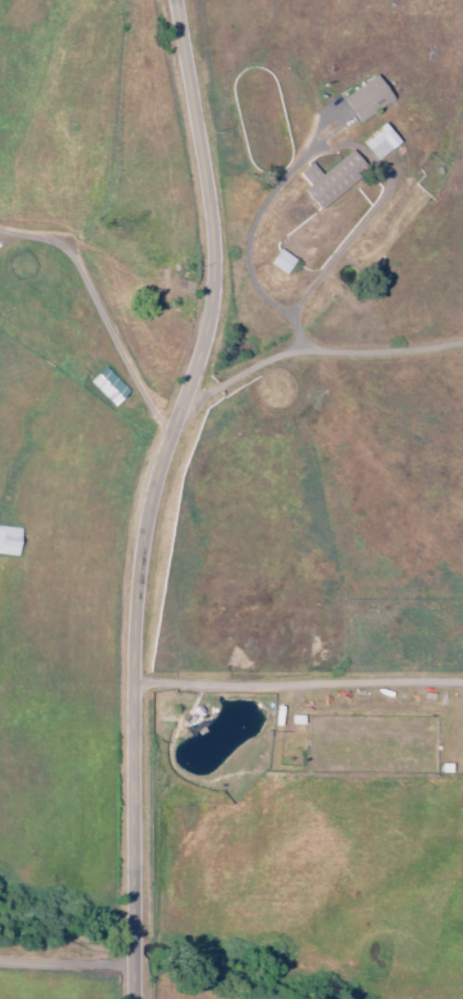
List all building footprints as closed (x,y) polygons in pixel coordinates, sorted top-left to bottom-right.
[(341,96),(355,121),(391,102),(377,76),(341,96)] [(374,161),(399,144),(385,123),(360,141),(374,161)] [(366,171),(352,151),(319,174),(311,164),(297,173),(306,186),(300,190),(314,209),(366,171)] [(283,275),(294,259),(278,249),(268,264),(283,275)] [(128,392),(104,366),(88,381),(112,407),(128,392)]
